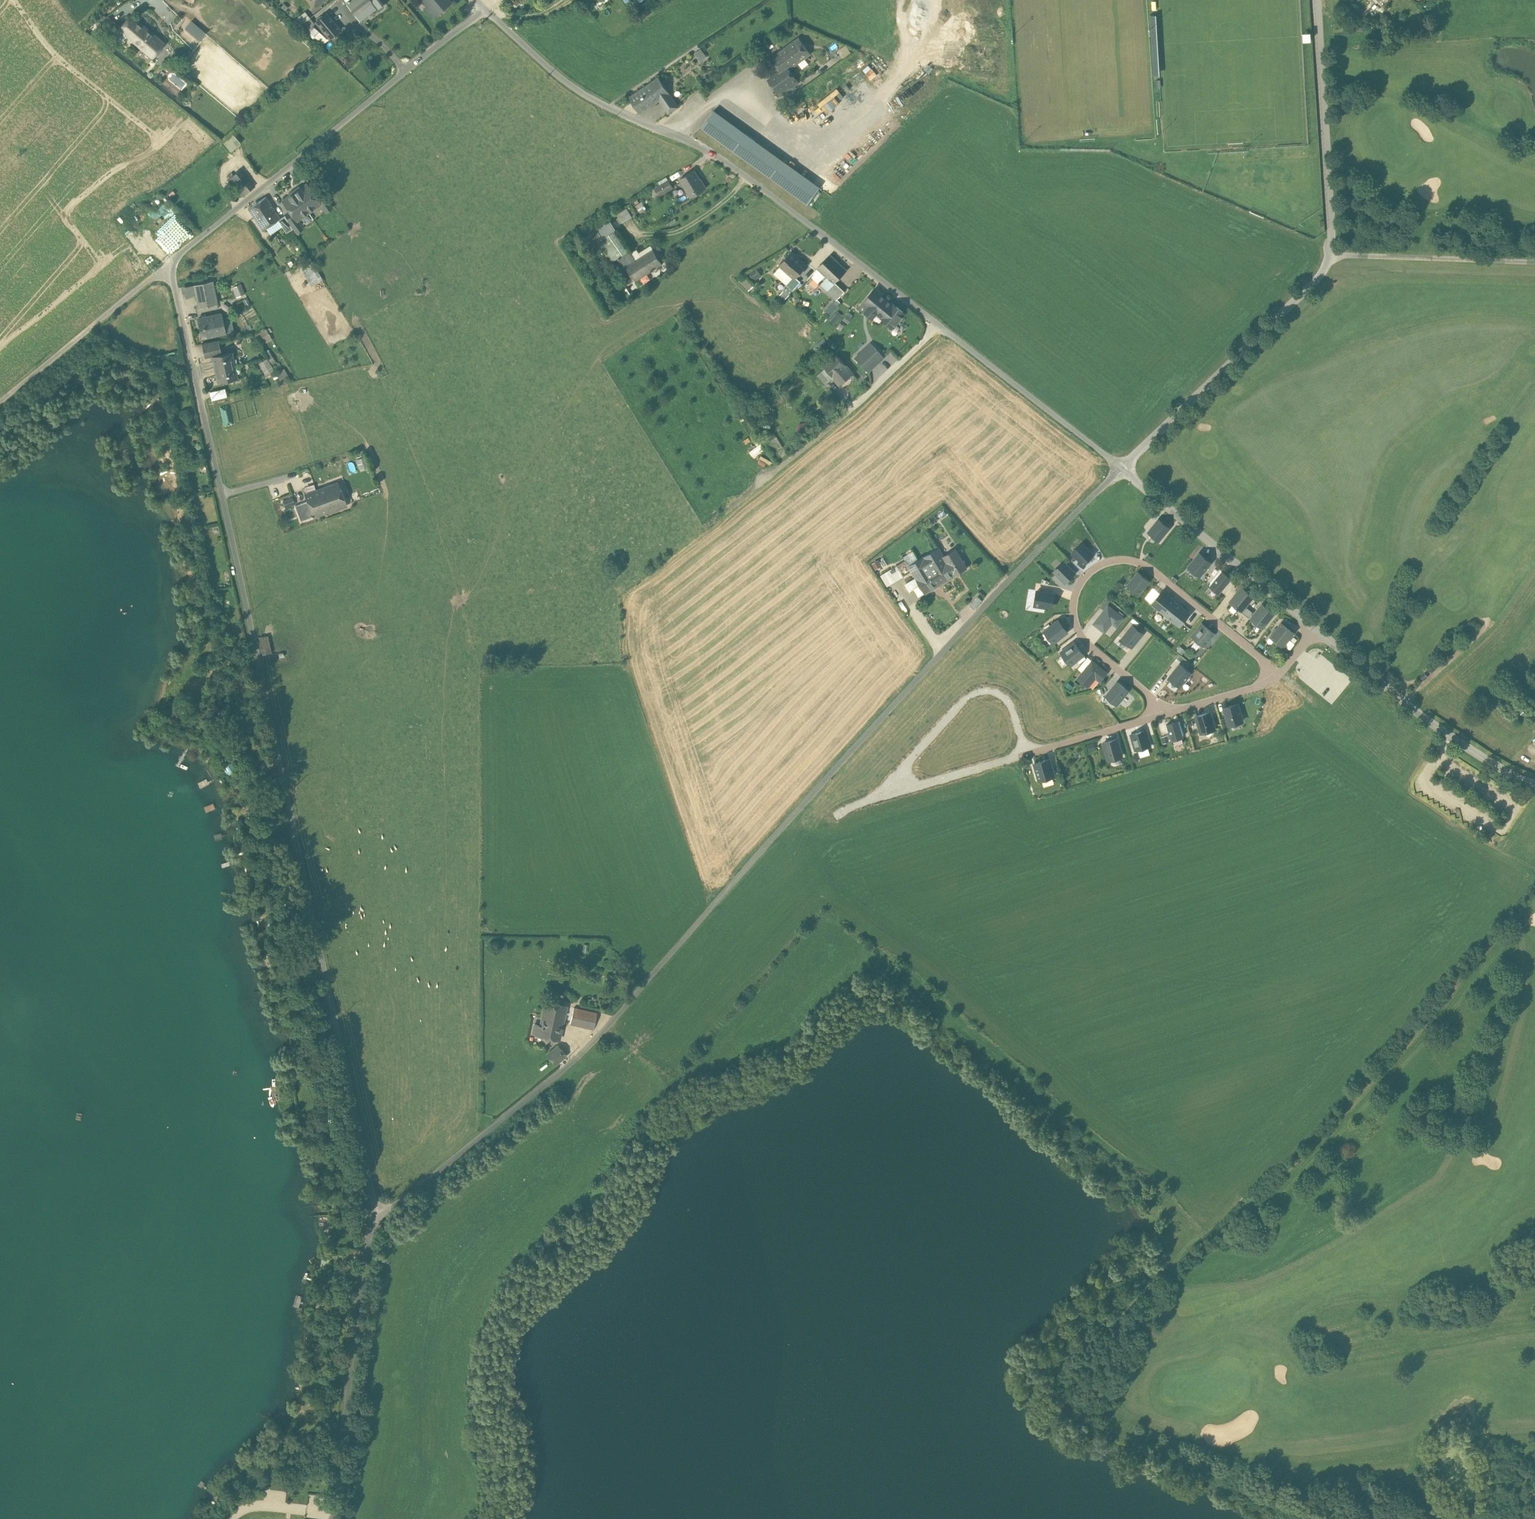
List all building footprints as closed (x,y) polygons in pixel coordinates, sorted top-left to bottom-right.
[(359,20),(386,0),(344,0),(359,20)] [(429,6),(425,9),(431,16),(449,1),(448,0),(424,0),(429,6)] [(327,39),(305,10),(298,16),(319,45),(327,39)] [(151,31),(132,14),(120,29),(126,34),(139,45),(151,31)] [(339,30),(326,14),(316,21),(330,38),(339,30)] [(119,25),(107,15),(99,25),(111,35),(119,25)] [(204,32),(191,21),(185,28),(199,39),(204,32)] [(126,34),(120,29),(115,34),(121,40),(126,34)] [(166,43),(151,31),(139,45),(154,57),(166,43)] [(782,72),(787,69),(797,62),(804,57),(809,53),(799,38),(782,51),(772,58),(771,59),(772,60),(773,59),(782,72)] [(779,46),(769,54),(772,58),(782,51),(779,46)] [(804,57),(797,62),(802,68),(809,64),(804,57)] [(787,69),(782,72),(771,80),(778,89),(783,86),(794,78),(787,69)] [(659,77),(630,97),(641,113),(660,99),(670,93),(659,77)] [(679,106),(670,93),(660,99),(669,113),(679,106)] [(754,140),(714,111),(702,127),(743,157),(754,140)] [(820,187),(754,140),(743,157),(808,203),(820,187)] [(254,186),(240,169),(228,179),(242,196),(254,186)] [(694,170),(680,179),(691,197),(706,188),(700,179),(694,170)] [(669,180),(655,188),(659,195),(673,187),(669,180)] [(301,188),(295,193),(309,212),(321,203),(317,199),(307,184),(301,188)] [(288,195),(289,197),(295,193),(301,188),(301,187),(299,186),(289,193),(288,195)] [(659,195),(655,188),(650,191),(654,198),(659,195)] [(309,212),(295,193),(289,197),(283,201),(294,216),(297,220),(309,212)] [(323,195),(317,199),(321,203),(326,212),(332,208),(323,195)] [(280,219),(265,198),(249,209),(263,230),(268,227),(277,222),(280,219)] [(642,213),(648,210),(642,200),(636,204),(642,213)] [(621,223),(632,215),(626,206),(615,213),(621,223)] [(297,220),(294,216),(288,220),(297,233),(303,229),(297,220)] [(615,260),(618,258),(629,251),(608,217),(595,225),(606,244),(615,260)] [(293,229),(287,220),(282,223),(288,232),(293,229)] [(277,222),(268,227),(270,231),(279,225),(277,222)] [(606,244),(595,225),(579,235),(590,253),(600,247),(606,244)] [(606,244),(600,247),(610,263),(615,260),(606,244)] [(636,249),(631,252),(636,260),(653,249),(650,244),(638,252),(636,249)] [(637,261),(627,267),(635,280),(662,263),(653,249),(636,260),(637,261)] [(637,261),(636,260),(631,252),(630,250),(629,251),(618,258),(625,268),(627,267),(637,261)] [(807,265),(792,251),(780,265),(781,265),(792,276),(795,278),(807,265)] [(841,266),(830,255),(818,267),(827,275),(829,277),(841,266)] [(313,283),(322,278),(312,261),(303,267),(313,283)] [(792,276),(781,265),(774,273),(785,283),(792,276)] [(756,266),(748,271),(753,280),(762,275),(756,266)] [(841,266),(829,277),(827,275),(819,282),(826,289),(834,282),(846,270),(841,266)] [(627,267),(625,268),(616,274),(624,287),(635,280),(627,267)] [(811,274),(819,282),(827,275),(818,267),(811,274)] [(750,287),(753,284),(745,276),(741,280),(750,287)] [(792,281),(785,289),(790,294),(797,286),(792,281)] [(834,282),(826,289),(836,298),(838,300),(846,292),(834,282)] [(213,283),(193,287),(195,296),(198,309),(218,305),(213,283)] [(241,284),(232,287),(236,297),(245,293),(241,284)] [(195,296),(193,287),(183,289),(185,298),(195,296)] [(875,288),(864,301),(860,307),(873,317),(876,312),(881,317),(882,316),(894,327),(905,313),(875,288)] [(784,300),(790,294),(785,289),(779,296),(784,300)] [(837,305),(840,302),(838,300),(836,298),(824,310),(829,315),(838,306),(837,305)] [(222,315),(198,320),(202,338),(226,332),(224,321),(222,315)] [(231,319),(224,321),(226,332),(233,331),(231,319)] [(266,329),(254,336),(260,346),(272,339),(266,329)] [(213,355),(220,354),(217,340),(202,343),(205,357),(213,355)] [(871,343),(855,357),(868,371),(884,357),(871,343)] [(267,358),(271,364),(275,362),(268,350),(264,352),(267,358)] [(220,354),(213,355),(216,369),(232,365),(230,359),(233,358),(231,351),(220,354)] [(853,373),(837,355),(824,365),(825,367),(822,370),(831,380),(834,377),(840,384),(853,373)] [(259,363),(266,374),(274,368),(271,364),(267,358),(259,363)] [(232,365),(216,369),(218,382),(237,378),(235,371),(233,372),(232,365)] [(282,381),(288,377),(283,369),(276,373),(282,381)] [(822,370),(817,374),(825,384),(831,380),(822,370)] [(211,398),(227,395),(225,388),(209,391),(211,398)] [(750,450),(754,456),(765,448),(761,442),(750,450)] [(356,459),(359,468),(369,464),(365,455),(356,459)] [(339,483),(306,494),(308,501),(313,516),(346,505),(339,483)] [(354,499),(361,496),(359,490),(352,493),(354,499)] [(291,496),(283,500),(285,505),(293,502),(291,496)] [(308,501),(295,506),(300,520),(313,516),(308,501)] [(938,514),(941,519),(947,515),(944,510),(938,514)] [(938,519),(935,514),(929,518),(933,523),(938,519)] [(1160,516),(1148,530),(1160,540),(1171,527),(1160,516)] [(1083,540),(1071,551),(1084,564),(1096,553),(1083,540)] [(917,560),(909,566),(912,571),(913,573),(920,569),(922,574),(946,560),(943,556),(944,555),(939,547),(917,560)] [(946,560),(922,574),(920,569),(913,573),(916,577),(920,584),(914,588),(919,596),(925,593),(955,575),(967,567),(956,548),(944,555),(943,556),(946,560)] [(1188,564),(1201,576),(1214,561),(1200,549),(1188,564)] [(909,566),(917,560),(912,552),(904,557),(906,560),(909,566)] [(876,568),(882,564),(879,559),(872,563),(876,568)] [(909,566),(906,560),(900,563),(904,569),(909,566)] [(1064,561),(1054,570),(1065,582),(1076,573),(1064,561)] [(900,563),(887,571),(893,582),(906,574),(904,569),(900,563)] [(1232,579),(1221,570),(1209,584),(1220,593),(1232,579)] [(886,586),(893,582),(887,571),(880,576),(886,586)] [(1149,580),(1138,571),(1128,585),(1139,593),(1149,580)] [(908,591),(914,588),(920,584),(916,577),(905,584),(908,591)] [(1253,596),(1242,587),(1231,600),(1242,610),(1253,596)] [(1152,603),(1160,593),(1153,588),(1145,597),(1152,603)] [(1035,606),(1054,607),(1055,590),(1035,589),(1035,606)] [(1176,602),(1162,590),(1160,593),(1152,603),(1166,614),(1176,602)] [(895,597),(904,612),(908,610),(899,594),(895,597)] [(978,596),(970,605),(974,609),(982,600),(978,596)] [(1176,602),(1166,614),(1180,625),(1183,621),(1190,613),(1176,602)] [(1274,613),(1262,604),(1251,617),(1263,627),(1274,613)] [(1123,617),(1108,605),(1094,623),(1105,631),(1113,622),(1117,625),(1123,617)] [(1068,631),(1059,620),(1045,630),(1054,642),(1068,631)] [(1202,623),(1192,635),(1205,646),(1215,633),(1202,623)] [(1293,632),(1282,623),(1271,636),(1283,645),(1284,644),(1289,638),(1293,632)] [(1143,633),(1133,625),(1122,638),(1132,646),(1143,633)] [(267,636),(258,638),(262,656),(271,654),(267,636)] [(1294,642),(1289,638),(1284,644),(1290,648),(1294,642)] [(1072,645),(1068,648),(1067,647),(1061,652),(1071,664),(1084,654),(1075,643),(1072,645)] [(1079,667),(1084,671),(1092,660),(1088,656),(1079,667)] [(1078,677),(1088,686),(1096,677),(1100,680),(1107,672),(1092,660),(1084,671),(1078,677)] [(1181,661),(1168,675),(1180,686),(1193,672),(1181,661)] [(1128,690),(1118,681),(1107,695),(1117,704),(1128,690)] [(1238,703),(1224,707),(1229,724),(1243,720),(1238,703)] [(1210,711),(1196,715),(1201,732),(1215,728),(1210,711)] [(1180,720),(1166,724),(1171,739),(1184,735),(1180,720)] [(1146,730),(1131,734),(1135,750),(1151,745),(1146,730)] [(1117,738),(1103,742),(1108,760),(1122,755),(1117,738)] [(1054,775),(1049,758),(1035,762),(1040,779),(1054,775)] [(566,1005),(545,1000),(540,1025),(534,1023),(532,1033),(559,1039),(566,1005)] [(596,1012),(572,1008),(569,1023),(593,1028),(596,1012)] [(558,1045),(547,1054),(555,1064),(566,1055),(558,1045)]
